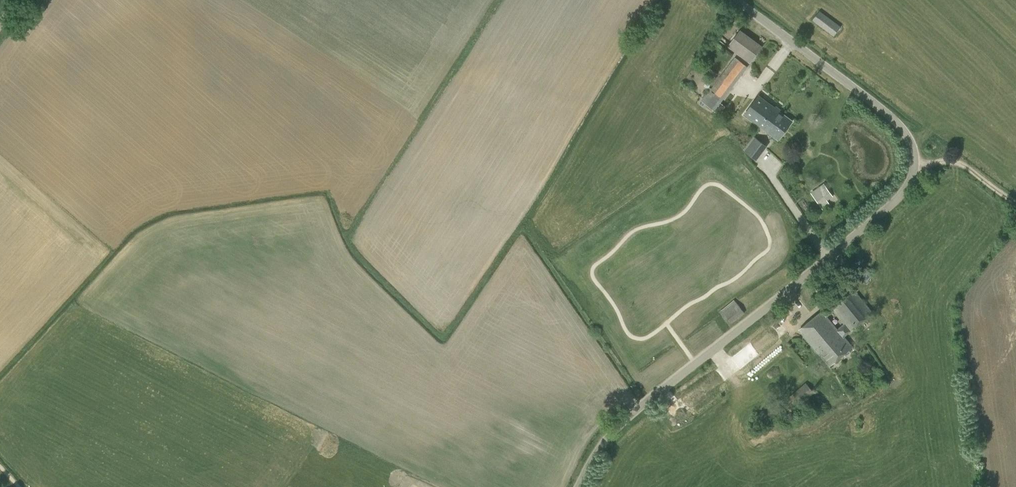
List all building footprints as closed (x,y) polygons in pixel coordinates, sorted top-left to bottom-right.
[(812,21),(834,37),(841,27),(819,11),(812,21)] [(727,47),(750,64),(763,47),(740,30),(727,47)] [(729,66),(742,75),(748,67),(735,57),(729,66)] [(709,90),(701,101),(715,112),(715,111),(717,113),(724,105),(721,103),(731,90),(718,80),(712,88),(709,87),(713,82),(709,79),(704,86),(709,90)] [(773,124),(781,112),(759,95),(744,115),(760,127),(762,125),(765,127),(769,121),(773,124)] [(762,125),(760,127),(778,140),(793,121),(781,112),(773,124),(769,121),(765,127),(762,125)] [(757,161),(767,146),(755,137),(744,151),(757,161)] [(830,204),(821,193),(814,198),(822,209),(830,204)] [(822,357),(829,366),(853,347),(846,339),(845,339),(844,338),(874,313),(852,286),(798,330),(821,357),(822,357)] [(730,325),(745,313),(734,300),(720,311),(730,325)] [(806,383),(783,402),(791,412),(815,392),(806,383)]
